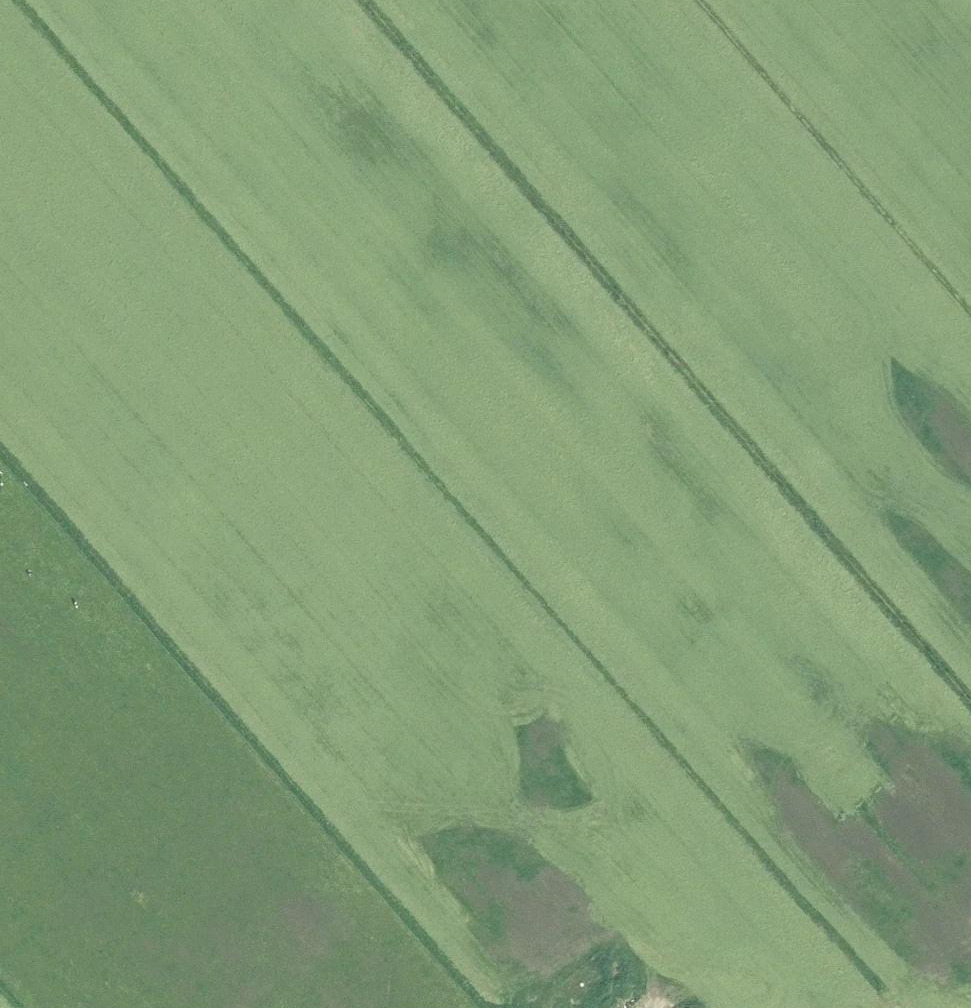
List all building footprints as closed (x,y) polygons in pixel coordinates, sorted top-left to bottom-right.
[(551,952),(539,960),(544,969),(557,962),(551,952)]
